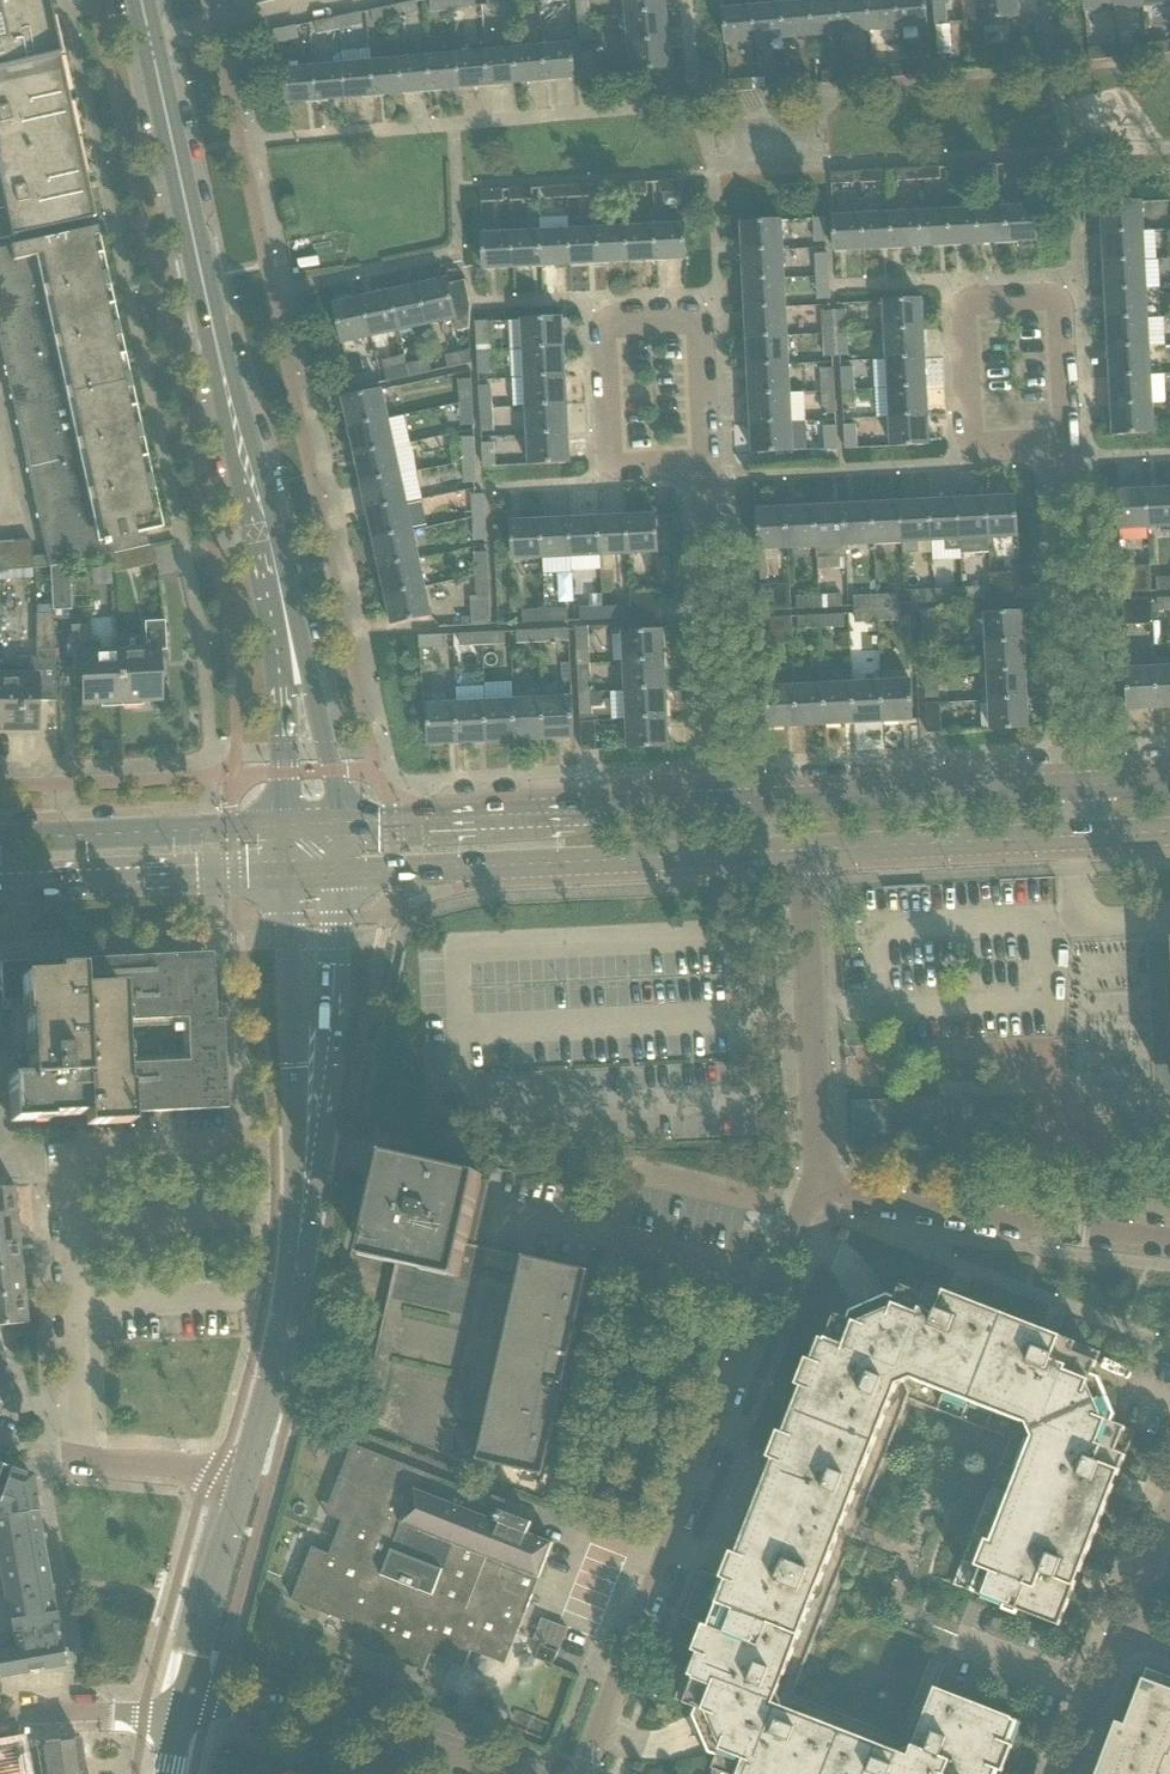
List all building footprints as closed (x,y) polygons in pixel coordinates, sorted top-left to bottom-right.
[(91,219),(44,0),(0,0),(0,239),(91,219)] [(453,0),(430,0),(431,12),(454,10),(453,0)] [(454,10),(475,8),(475,0),(453,0),(454,10)] [(578,19),(589,18),(587,0),(576,0),(578,19)] [(625,14),(666,11),(665,0),(624,0),(625,14)] [(810,1),(813,35),(842,33),(839,0),(825,0),(810,1)] [(842,33),(870,30),(867,0),(839,0),(842,33)] [(870,30),(899,28),(896,0),(867,0),(870,30)] [(899,28),(929,25),(926,0),(896,0),(899,28)] [(980,20),(1018,17),(1017,0),(978,0),(980,20)] [(1113,0),(1084,0),(1085,12),(1114,9),(1113,0)] [(1114,9),(1143,7),(1142,0),(1113,0),(1114,9)] [(414,1),(396,5),(397,17),(417,13),(414,1)] [(810,1),(781,4),(784,38),(813,35),(810,1)] [(933,1),(936,25),(947,23),(945,1),(933,1)] [(781,4),(753,7),(756,41),(784,38),(781,4)] [(397,17),(396,5),(371,10),(373,22),(397,17)] [(756,41),(753,7),(723,9),(726,43),(756,41)] [(625,14),(628,43),(669,39),(666,11),(625,14)] [(360,13),(339,17),(340,29),(362,24),(360,13)] [(340,29),(339,17),(316,22),(319,34),(340,29)] [(589,18),(578,19),(579,39),(591,38),(589,18)] [(295,27),(275,31),(277,42),(298,38),(295,27)] [(669,39),(628,43),(631,72),(671,69),(669,39)] [(1168,41),(1146,43),(1147,55),(1169,53),(1168,41)] [(1147,55),(1146,43),(1123,45),(1124,57),(1147,55)] [(573,44),(543,46),(546,80),(576,78),(573,44)] [(499,45),(486,46),(486,51),(489,85),(518,83),(515,49),(499,50),(499,45)] [(473,53),(458,54),(461,88),(489,85),(486,51),(486,46),(472,47),(473,53)] [(543,46),(515,49),(518,83),(546,80),(543,46)] [(1088,48),(1089,60),(1112,58),(1111,46),(1088,48)] [(581,54),(582,77),(594,76),(593,53),(581,54)] [(458,54),(429,57),(432,91),(461,88),(458,54)] [(429,57),(400,59),(404,93),(432,91),(429,57)] [(400,59),(372,62),(375,96),(404,93),(400,59)] [(372,62),(343,64),(346,98),(375,96),(372,62)] [(909,64),(910,76),(934,74),(933,62),(909,64)] [(343,64),(315,67),(318,101),(346,98),(343,64)] [(879,67),(880,79),(903,77),(902,65),(879,67)] [(318,101),(315,67),(286,70),(289,104),(318,101)] [(866,68),(845,70),(846,82),(867,80),(866,68)] [(846,82),(845,70),(822,72),(824,84),(846,82)] [(809,73),(788,75),(789,87),(810,85),(809,73)] [(789,87),(788,75),(765,77),(766,89),(789,87)] [(729,80),(730,92),(753,90),(752,78),(729,80)] [(1033,163),(1010,164),(1011,175),(1033,174),(1033,163)] [(998,164),(975,166),(975,177),(998,176),(998,164)] [(975,177),(975,166),(953,167),(954,178),(975,177)] [(918,180),(918,168),(896,169),(896,181),(918,180)] [(940,168),(918,168),(918,180),(941,179),(940,168)] [(883,170),(861,171),(861,183),(883,182),(883,170)] [(831,172),(832,185),(855,183),(854,171),(831,172)] [(682,180),(660,182),(660,194),(683,192),(682,180)] [(647,182),(624,183),(625,195),(648,194),(647,182)] [(625,195),(624,183),(603,184),(603,196),(625,195)] [(589,185),(567,186),(568,198),(590,197),(589,185)] [(568,198),(567,186),(545,187),(545,199),(568,198)] [(532,188),(510,189),(511,201),(533,200),(532,188)] [(504,190),(480,191),(481,202),(504,201),(504,190)] [(1101,204),(1103,233),(1145,231),(1144,202),(1101,204)] [(1035,206),(1006,208),(1008,242),(1037,240),(1035,206)] [(1006,208),(977,209),(979,243),(1008,242),(1006,208)] [(977,209),(948,211),(950,245),(979,243),(977,209)] [(948,211),(920,212),(922,246),(950,245),(948,211)] [(920,212),(891,213),(893,248),(922,246),(920,212)] [(891,213),(862,215),(864,249),(893,248),(891,213)] [(864,249),(862,215),(833,216),(835,251),(864,249)] [(828,241),(827,218),(814,218),(815,241),(828,241)] [(741,222),(742,251),(783,249),(782,220),(741,222)] [(685,224),(655,225),(657,260),(687,258),(685,224)] [(655,225),(627,227),(629,261),(657,260),(655,225)] [(47,556),(49,567),(69,563),(114,554),(149,546),(149,545),(143,546),(140,535),(147,533),(146,532),(163,527),(97,227),(0,249),(0,344),(47,556)] [(627,227),(598,229),(600,263),(629,261),(627,227)] [(598,229),(569,230),(571,264),(600,263),(598,229)] [(569,230),(541,232),(543,266),(571,264),(569,230)] [(1145,231),(1103,233),(1104,262),(1147,260),(1156,259),(1155,230),(1145,231)] [(541,232),(512,233),(514,267),(543,266),(541,232)] [(514,267),(512,233),(483,235),(484,269),(514,267)] [(742,251),(744,280),(785,278),(783,249),(742,251)] [(816,254),(817,276),(829,276),(828,254),(816,254)] [(1104,262),(1106,290),(1148,288),(1147,260),(1104,262)] [(829,276),(817,276),(818,299),(830,298),(829,276)] [(744,280),(745,309),(786,307),(785,278),(744,280)] [(448,280),(420,286),(428,325),(457,319),(460,330),(468,328),(471,306),(466,280),(449,284),(448,280)] [(420,286),(391,292),(400,331),(428,325),(420,286)] [(1106,290),(1107,319),(1149,317),(1148,288),(1106,290)] [(391,292),(363,298),(372,337),(400,331),(391,292)] [(372,337),(363,298),(335,304),(343,344),(372,337)] [(886,301),(887,331),(922,329),(921,299),(886,301)] [(745,309),(747,338),(788,335),(786,307),(745,309)] [(845,310),(834,311),(835,333),(847,332),(845,310)] [(822,311),(823,334),(835,333),(834,311),(822,311)] [(1149,317),(1107,319),(1109,348),(1151,346),(1165,345),(1164,317),(1150,318),(1149,317)] [(522,320),(524,349),(564,347),(562,318),(522,320)] [(475,322),(477,345),(489,344),(487,321),(475,322)] [(887,331),(888,359),(924,358),(922,329),(887,331)] [(847,332),(835,333),(836,356),(848,355),(847,332)] [(835,333),(823,334),(825,357),(836,356),(835,333)] [(747,338),(748,366),(789,364),(788,335),(747,338)] [(1109,348),(1110,377),(1152,374),(1151,346),(1109,348)] [(524,349),(511,350),(512,378),(525,378),(565,376),(564,347),(524,349)] [(477,351),(478,374),(490,373),(489,350),(477,351)] [(470,352),(447,358),(449,368),(471,363),(470,352)] [(888,359),(890,388),(925,386),(924,358),(888,359)] [(430,361),(408,366),(410,377),(432,372),(430,361)] [(748,366),(750,395),(791,393),(789,364),(748,366)] [(408,366),(386,371),(389,382),(410,377),(408,366)] [(840,368),(841,390),(853,390),(851,367),(840,368)] [(821,369),(822,391),(834,391),(833,368),(821,369)] [(351,377),(350,378),(353,389),(375,384),(373,373),(352,377),(351,377)] [(1152,374),(1110,377),(1111,405),(1154,403),(1154,404),(1166,403),(1165,375),(1152,376),(1152,374)] [(525,378),(527,406),(567,404),(565,376),(525,378)] [(460,380),(461,403),(473,403),(472,380),(460,380)] [(479,386),(480,409),(492,408),(491,386),(479,386)] [(890,388),(876,389),(877,417),(891,417),(926,415),(925,386),(890,388)] [(344,399),(350,428),(390,419),(383,390),(344,399)] [(853,390),(841,390),(843,413),(854,412),(853,390)] [(834,391),(822,391),(823,414),(836,413),(834,391)] [(750,395),(751,424),(792,422),(791,393),(750,395)] [(473,403),(461,403),(462,426),(474,424),(473,403)] [(1154,403),(1111,405),(1113,435),(1155,432),(1154,403)] [(527,406),(528,435),(568,433),(567,404),(527,406)] [(492,408),(480,409),(481,431),(493,430),(492,408)] [(926,415),(891,417),(893,446),(928,444),(926,415)] [(390,419),(350,428),(356,456),(411,444),(405,416),(390,419)] [(792,422),(751,424),(753,453),(794,451),(807,450),(806,421),(792,422)] [(843,426),(844,448),(856,448),(855,425),(843,426)] [(838,449),(836,426),(825,427),(826,449),(838,449)] [(568,433),(528,435),(530,464),(570,462),(568,433)] [(474,438),(463,439),(464,462),(475,461),(474,438)] [(482,444),(484,467),(495,466),(493,443),(482,444)] [(411,444),(356,456),(362,484),(402,475),(417,472),(411,444)] [(475,461),(464,462),(465,483),(475,483),(476,482),(475,461)] [(362,484),(368,512),(408,503),(402,475),(362,484)] [(1146,491),(1148,528),(1169,526),(1169,490),(1146,491)] [(1148,528),(1146,491),(1117,493),(1119,529),(1148,528)] [(476,496),(473,496),(474,518),(485,518),(484,495),(476,496)] [(1015,497),(986,498),(988,539),(1017,537),(1015,497)] [(986,498),(958,500),(960,555),(989,554),(988,539),(986,498)] [(958,500),(929,501),(931,542),(932,561),(961,560),(958,500)] [(929,501),(900,503),(902,543),(903,554),(919,553),(918,542),(931,542),(929,501)] [(368,512),(374,540),(414,531),(408,503),(368,512)] [(900,503),(872,504),(874,544),(902,543),(900,503)] [(845,546),(874,544),(872,504),(843,505),(845,546)] [(845,555),(845,546),(843,505),(814,507),(816,547),(817,557),(845,555)] [(788,549),(816,547),(814,507),(786,508),(788,549)] [(759,550),(788,549),(786,508),(757,509),(759,550)] [(656,516),(627,517),(629,554),(658,552),(656,516)] [(627,517),(599,518),(600,555),(629,554),(627,517)] [(485,518),(474,518),(476,540),(485,540),(486,540),(485,518)] [(599,518),(570,520),(572,556),(572,571),(601,569),(600,555),(599,518)] [(570,520),(541,521),(543,558),(572,556),(570,520)] [(543,558),(541,521),(512,522),(514,559),(543,558)] [(374,540),(380,568),(420,560),(414,531),(374,540)] [(16,541),(18,569),(34,568),(33,557),(32,540),(16,541)] [(3,571),(18,569),(16,541),(1,542),(3,571)] [(153,545),(149,546),(114,554),(118,572),(157,564),(153,545)] [(476,554),(477,576),(479,576),(489,576),(488,553),(476,554)] [(47,556),(33,557),(34,568),(49,567),(47,556)] [(380,568),(387,596),(426,588),(420,560),(380,568)] [(69,563),(49,567),(50,611),(71,610),(69,563)] [(1122,580),(1151,578),(1151,566),(1121,567),(1122,580)] [(1020,585),(1019,573),(991,574),(992,587),(1020,585)] [(478,598),(470,598),(471,625),(491,624),(490,598),(489,576),(479,576),(477,576),(478,598)] [(1122,593),(1152,591),(1151,578),(1122,580),(1122,593)] [(1157,578),(1158,591),(1169,591),(1169,578),(1157,578)] [(790,583),(760,584),(761,598),(791,596),(790,583)] [(1020,585),(992,587),(992,600),(1021,598),(1020,585)] [(962,588),(963,602),(987,600),(986,587),(962,588)] [(426,588),(387,596),(393,625),(432,616),(426,588)] [(957,588),(933,590),(934,603),(963,602),(962,588),(957,588)] [(661,603),(661,602),(660,590),(630,592),(631,605),(661,603)] [(934,603),(933,590),(911,591),(912,605),(934,603)] [(842,594),(819,595),(819,609),(843,608),(842,594)] [(819,609),(819,595),(797,597),(797,611),(819,609)] [(900,595),(876,597),(877,609),(901,608),(900,595)] [(791,596),(761,598),(762,611),(792,609),(791,596)] [(854,598),(855,610),(877,609),(876,597),(854,598)] [(1158,599),(1159,612),(1169,611),(1169,598),(1158,599)] [(1123,600),(1123,612),(1153,611),(1153,599),(1123,600)] [(662,615),(661,603),(631,605),(632,617),(662,615)] [(626,605),(603,606),(603,619),(627,618),(626,605)] [(603,619),(603,606),(580,607),(580,620),(603,619)] [(569,608),(546,609),(546,622),(569,621),(569,608)] [(901,608),(877,609),(878,622),(901,620),(901,608)] [(546,622),(546,609),(522,610),(523,624),(546,622)] [(877,609),(855,610),(855,623),(878,622),(877,609)] [(921,610),(922,634),(936,633),(934,609),(921,610)] [(1124,625),(1154,624),(1153,611),(1123,612),(1124,625)] [(985,614),(987,643),(1023,641),(1021,612),(985,614)] [(843,614),(820,616),(821,629),(844,628),(843,614)] [(53,615),(35,615),(36,651),(53,651),(53,615)] [(792,616),(762,618),(763,631),(793,629),(792,616)] [(821,629),(820,616),(798,617),(798,630),(821,629)] [(145,650),(118,652),(122,706),(141,705),(141,701),(160,700),(158,663),(166,662),(163,621),(144,623),(145,650)] [(90,625),(70,626),(71,643),(73,667),(81,666),(83,704),(101,703),(102,707),(122,706),(118,652),(100,653),(99,640),(91,641),(90,625)] [(575,627),(576,651),(590,650),(589,626),(575,627)] [(570,628),(546,629),(547,642),(569,641),(570,641),(570,628)] [(540,642),(539,629),(517,630),(517,643),(540,642)] [(793,629),(763,631),(763,644),(794,642),(793,629)] [(621,632),(623,661),(664,659),(662,630),(621,632)] [(505,631),(482,632),(482,645),(506,644),(505,631)] [(482,645),(482,632),(460,633),(461,646),(482,645)] [(419,635),(419,636),(419,647),(443,646),(442,634),(419,635)] [(987,643),(988,672),(1024,670),(1023,641),(987,643)] [(0,676),(0,730),(37,730),(37,706),(37,702),(56,701),(53,651),(37,651),(37,657),(19,657),(19,676),(0,676)] [(923,653),(924,675),(938,675),(937,652),(923,653)] [(623,661),(624,690),(665,688),(664,659),(623,661)] [(1158,707),(1155,667),(1126,669),(1128,709),(1158,707)] [(1155,667),(1158,707),(1169,707),(1169,667),(1155,667)] [(590,669),(577,670),(578,692),(591,692),(590,669)] [(988,672),(990,701),(1026,699),(1024,670),(988,672)] [(938,675),(924,675),(926,699),(939,698),(938,675)] [(910,680),(881,681),(883,721),(912,719),(910,680)] [(881,681),(852,683),(854,722),(883,721),(881,681)] [(852,683),(823,684),(826,724),(854,722),(852,683)] [(823,684),(795,686),(797,725),(826,724),(823,684)] [(484,686),(456,688),(457,703),(459,743),(487,741),(485,702),(484,686)] [(797,725),(795,686),(766,687),(768,727),(797,725)] [(624,690),(626,718),(667,716),(665,688),(624,690)] [(591,692),(578,692),(580,716),(593,715),(592,704),(591,692)] [(602,692),(591,692),(592,704),(602,704),(602,692)] [(572,697),(543,698),(545,738),(574,737),(572,697)] [(543,698),(514,700),(516,740),(545,738),(543,698)] [(1026,699),(990,701),(991,730),(1027,728),(1026,699)] [(514,700),(485,702),(487,741),(516,740),(514,700)] [(459,743),(457,703),(427,705),(429,745),(459,743)] [(926,703),(927,734),(942,733),(940,703),(926,703)] [(667,716),(626,718),(627,748),(668,746),(667,716)] [(580,721),(582,750),(596,749),(595,721),(580,721)] [(212,953),(0,963),(2,1001),(2,1002),(9,1002),(80,998),(79,991),(122,988),(124,1021),(187,1018),(189,1061),(126,1064),(128,1113),(157,1112),(172,1111),(224,1109),(227,1109),(223,1024),(223,1020),(216,1020),(212,953)] [(80,998),(9,1002),(13,1078),(7,1078),(9,1120),(9,1122),(49,1121),(49,1118),(84,1116),(84,1127),(129,1125),(128,1113),(126,1064),(124,1021),(122,988),(79,991),(80,998)] [(952,1098),(955,1148),(992,1146),(990,1095),(952,1098)] [(852,1101),(854,1151),(942,1148),(940,1098),(852,1101)] [(367,1258),(396,1264),(460,1279),(468,1244),(483,1175),(388,1154),(387,1156),(388,1156),(381,1185),(365,1258),(367,1258)] [(17,1214),(16,1214),(15,1205),(17,1205),(17,1204),(15,1204),(13,1188),(15,1188),(15,1186),(0,1187),(0,1216),(17,1214)] [(19,1241),(18,1232),(19,1232),(19,1231),(18,1231),(16,1215),(18,1215),(17,1214),(0,1216),(0,1243),(19,1241)] [(21,1268),(23,1268),(21,1268),(20,1252),(21,1252),(21,1251),(20,1251),(19,1242),(20,1242),(20,1241),(19,1241),(0,1243),(0,1271),(21,1268)] [(460,1279),(396,1264),(361,1421),(494,1474),(496,1465),(544,1475),(590,1271),(523,1256),(475,1246),(468,1244),(460,1279)] [(25,1296),(25,1295),(24,1295),(23,1278),(24,1278),(24,1277),(22,1277),(21,1268),(0,1271),(0,1298),(25,1296)] [(649,1276),(639,1274),(636,1286),(665,1293),(667,1281),(659,1279),(649,1276)] [(709,1626),(704,1624),(674,1699),(697,1708),(694,1715),(710,1753),(718,1755),(711,1773),(1002,1773),(1023,1721),(937,1688),(946,1665),(944,1664),(935,1687),(919,1728),(920,1729),(917,1738),(916,1737),(912,1746),(899,1751),(890,1748),(890,1750),(881,1746),(882,1745),(878,1744),(801,1713),(800,1715),(791,1711),(792,1710),(784,1707),(778,1693),(781,1685),(780,1684),(783,1676),(784,1676),(816,1595),(815,1594),(818,1586),(819,1586),(838,1537),(856,1491),(855,1491),(858,1482),(860,1483),(891,1402),(890,1401),(893,1393),(895,1393),(898,1385),(912,1379),(1026,1424),(1032,1437),(992,1541),(987,1539),(976,1566),(981,1569),(973,1591),(977,1592),(977,1594),(1005,1605),(1003,1609),(1017,1615),(1019,1610),(1060,1626),(1076,1585),(1075,1584),(1081,1569),(1082,1570),(1114,1488),(1112,1488),(1118,1473),(1119,1473),(1136,1431),(1112,1422),(1115,1415),(1098,1378),(1092,1375),(1101,1352),(905,1275),(896,1298),(890,1295),(852,1312),(849,1319),(826,1310),(759,1482),(764,1484),(756,1505),(737,1553),(732,1551),(731,1554),(732,1555),(724,1576),(723,1575),(721,1578),(731,1582),(723,1603),(720,1602),(719,1606),(722,1606),(713,1628),(709,1626)] [(0,1298),(0,1326),(12,1325),(28,1323),(28,1322),(27,1322),(25,1306),(27,1306),(26,1305),(25,1305),(24,1296),(25,1296),(0,1298)] [(11,1399),(14,1394),(5,1360),(0,1361),(0,1407),(11,1399)] [(312,1547),(297,1583),(332,1597),(325,1615),(360,1627),(353,1645),(389,1659),(396,1642),(430,1655),(437,1638),(471,1651),(477,1634),(512,1647),(526,1609),(532,1594),(515,1588),(521,1572),(538,1578),(543,1565),(552,1543),(528,1533),(532,1525),(505,1514),(508,1505),(403,1464),(353,1444),(339,1479),(325,1514),(342,1521),(329,1553),(312,1547)] [(10,1468),(0,1464),(0,1495),(10,1468)] [(38,1511),(32,1479),(32,1476),(23,1473),(10,1468),(0,1495),(0,1518),(38,1511)] [(47,1562),(38,1511),(0,1518),(0,1567),(1,1571),(47,1562)] [(10,1622),(56,1614),(52,1589),(47,1562),(1,1571),(10,1622)] [(19,1674),(66,1665),(56,1614),(10,1622),(15,1650),(0,1652),(0,1677),(19,1674)] [(568,1628),(543,1617),(533,1640),(559,1651),(568,1628)] [(534,1658),(552,1666),(558,1652),(540,1645),(534,1658)] [(1143,1678),(1125,1725),(1116,1722),(1096,1773),(1159,1773),(1167,1755),(1169,1756),(1169,1754),(1169,1689),(1143,1678)] [(40,1773),(84,1773),(77,1739),(35,1746),(40,1773)] [(0,1750),(0,1773),(21,1773),(16,1747),(0,1750)]
